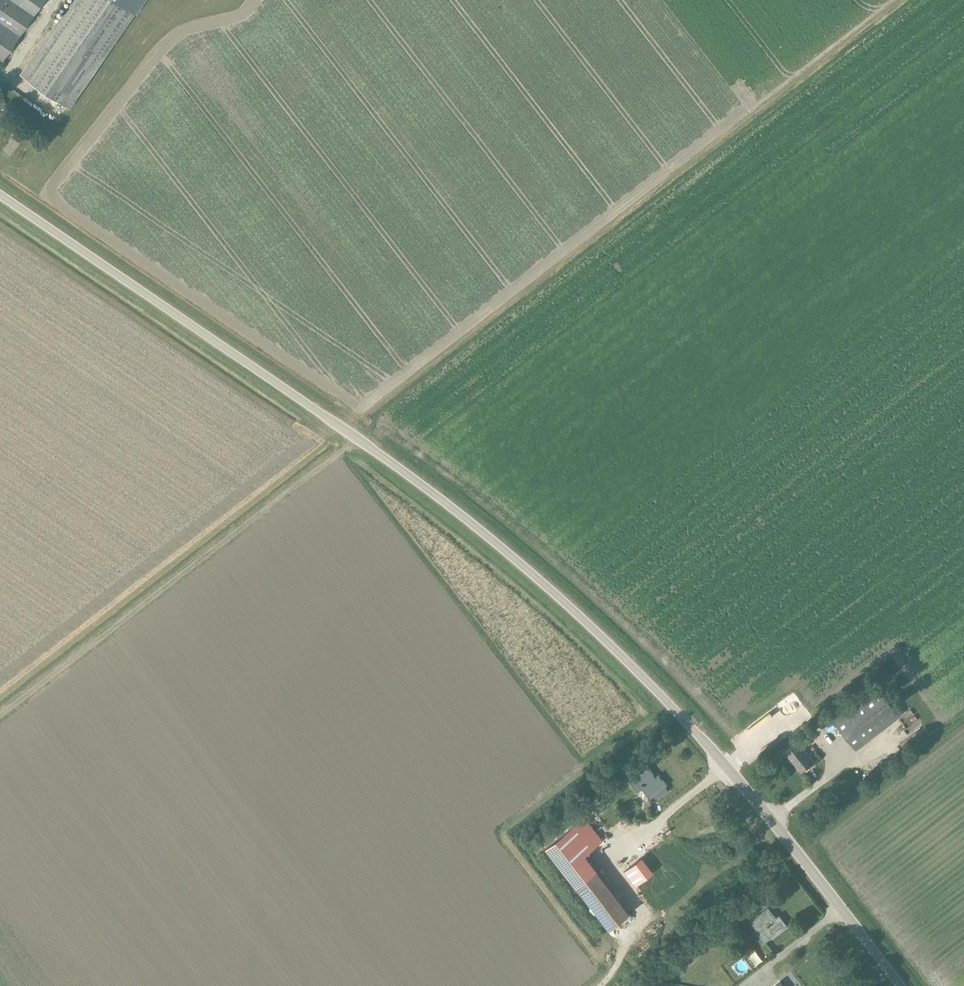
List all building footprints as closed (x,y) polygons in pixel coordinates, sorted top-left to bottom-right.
[(20,34),(35,13),(16,0),(0,0),(0,20),(20,34)] [(35,13),(44,0),(16,0),(35,13)] [(20,73),(70,107),(90,77),(88,76),(133,11),(116,0),(73,0),(22,74),(21,73),(20,73)] [(133,11),(136,14),(136,13),(135,12),(143,0),(116,0),(133,11)] [(2,61),(20,34),(0,20),(0,59),(2,61)] [(856,749),(900,715),(877,686),(834,719),(856,749)] [(832,720),(828,715),(818,722),(822,727),(832,720)] [(800,771),(814,761),(798,741),(785,752),(800,771)] [(650,799),(667,786),(659,775),(656,777),(648,767),(630,781),(638,792),(642,788),(650,799)] [(565,871),(585,854),(603,841),(584,817),(546,847),(565,871)] [(656,840),(619,868),(648,905),(685,877),(656,840)] [(629,912),(597,871),(577,886),(593,907),(590,909),(594,915),(598,913),(610,928),(629,912)] [(770,939),(787,926),(779,915),(776,917),(768,907),(750,921),(759,932),(762,928),(770,939)]
